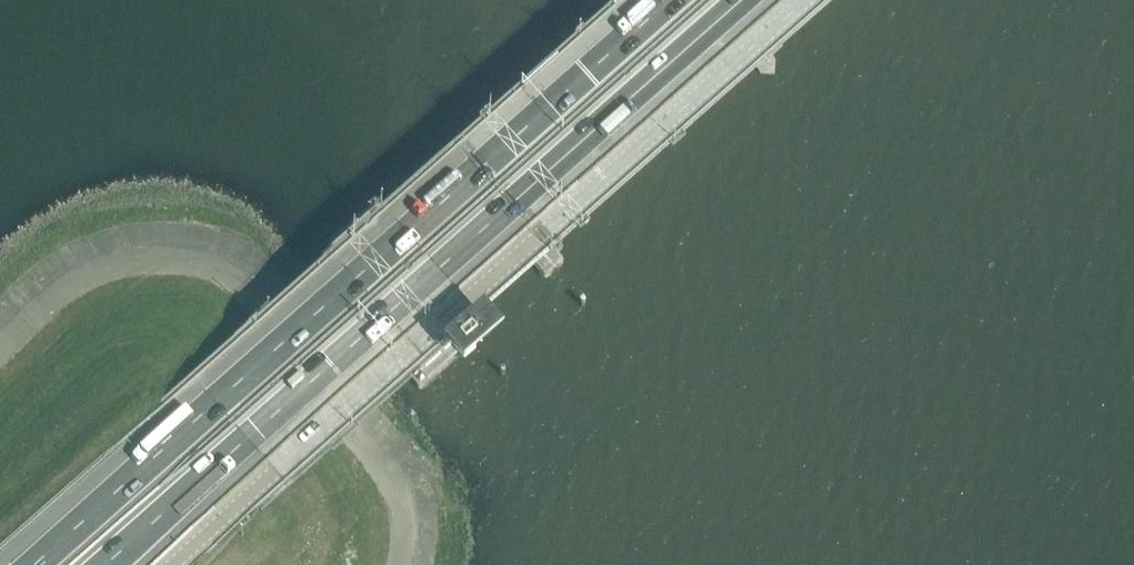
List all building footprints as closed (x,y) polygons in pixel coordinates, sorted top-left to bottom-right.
[(562,247),(561,246),(463,133),(461,132),(460,132),(458,133),(445,144),(444,145),(444,147),(444,149),(474,183),(505,219),(543,262),(545,263),(547,263),(549,262),(561,250),(562,249),(562,247)] [(480,319),(479,318),(479,317),(379,205),(378,205),(377,204),(376,205),(371,209),(320,254),(318,257),(317,259),(319,261),(417,374),(419,374),(420,374),(422,373),(445,353),(453,346),(479,323),(480,322),(480,319)] [(500,338),(480,315),(441,350),(461,373),(500,338)]
